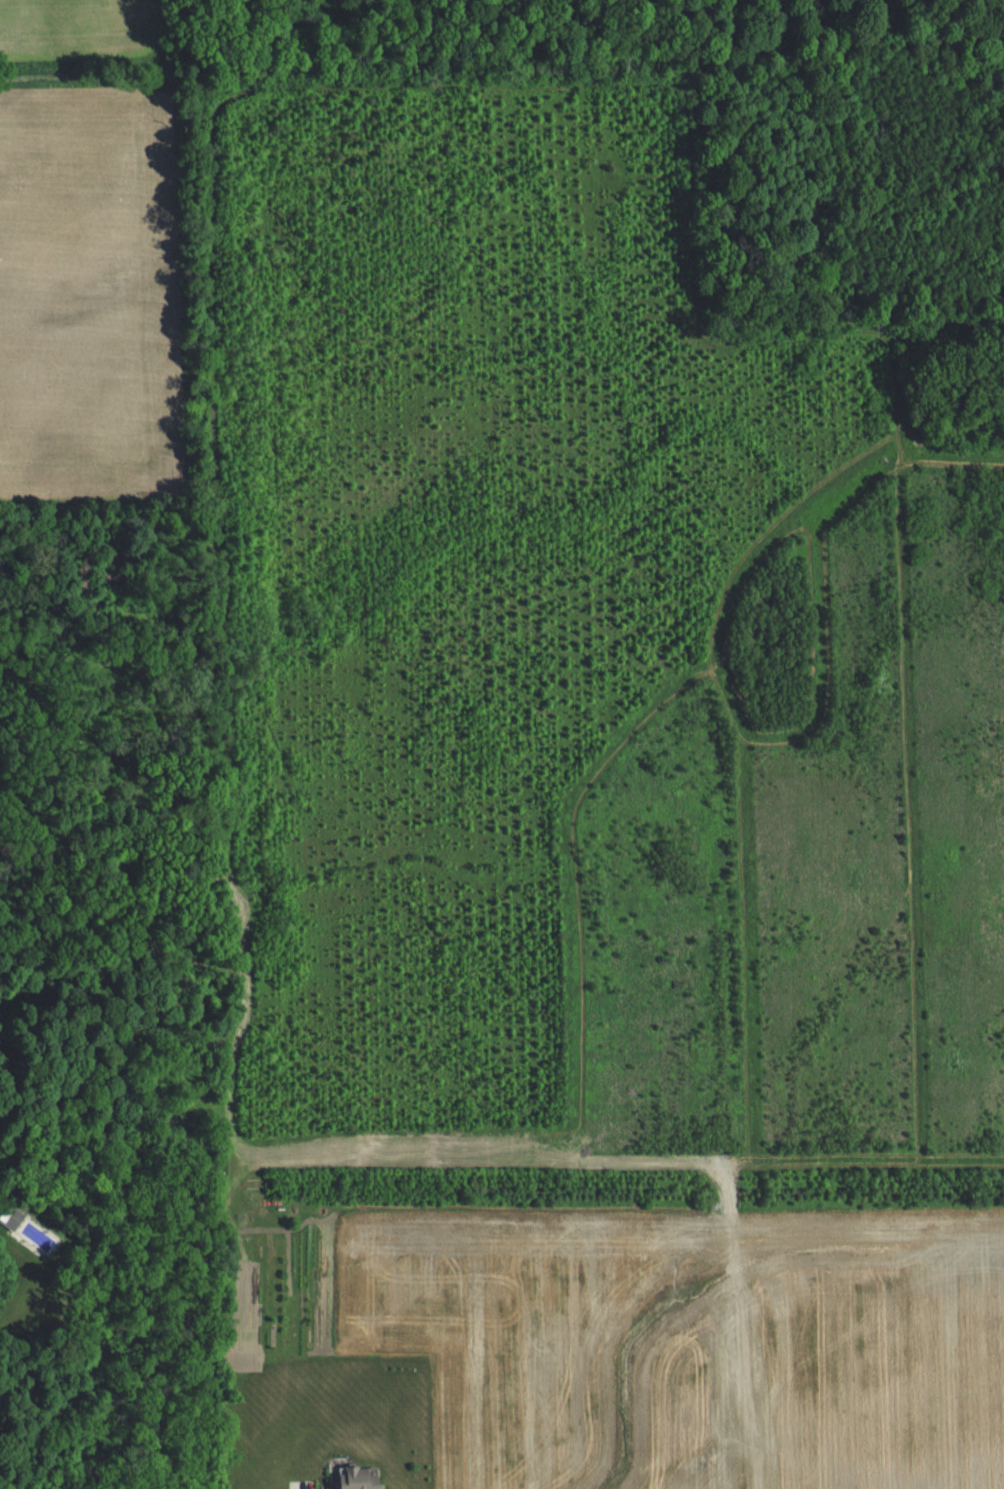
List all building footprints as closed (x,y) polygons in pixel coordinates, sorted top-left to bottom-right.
[(27,1214),(4,1198),(0,1204),(0,1220),(15,1231),(27,1214)] [(384,1463),(334,1464),(335,1488),(384,1488),(384,1463)]
